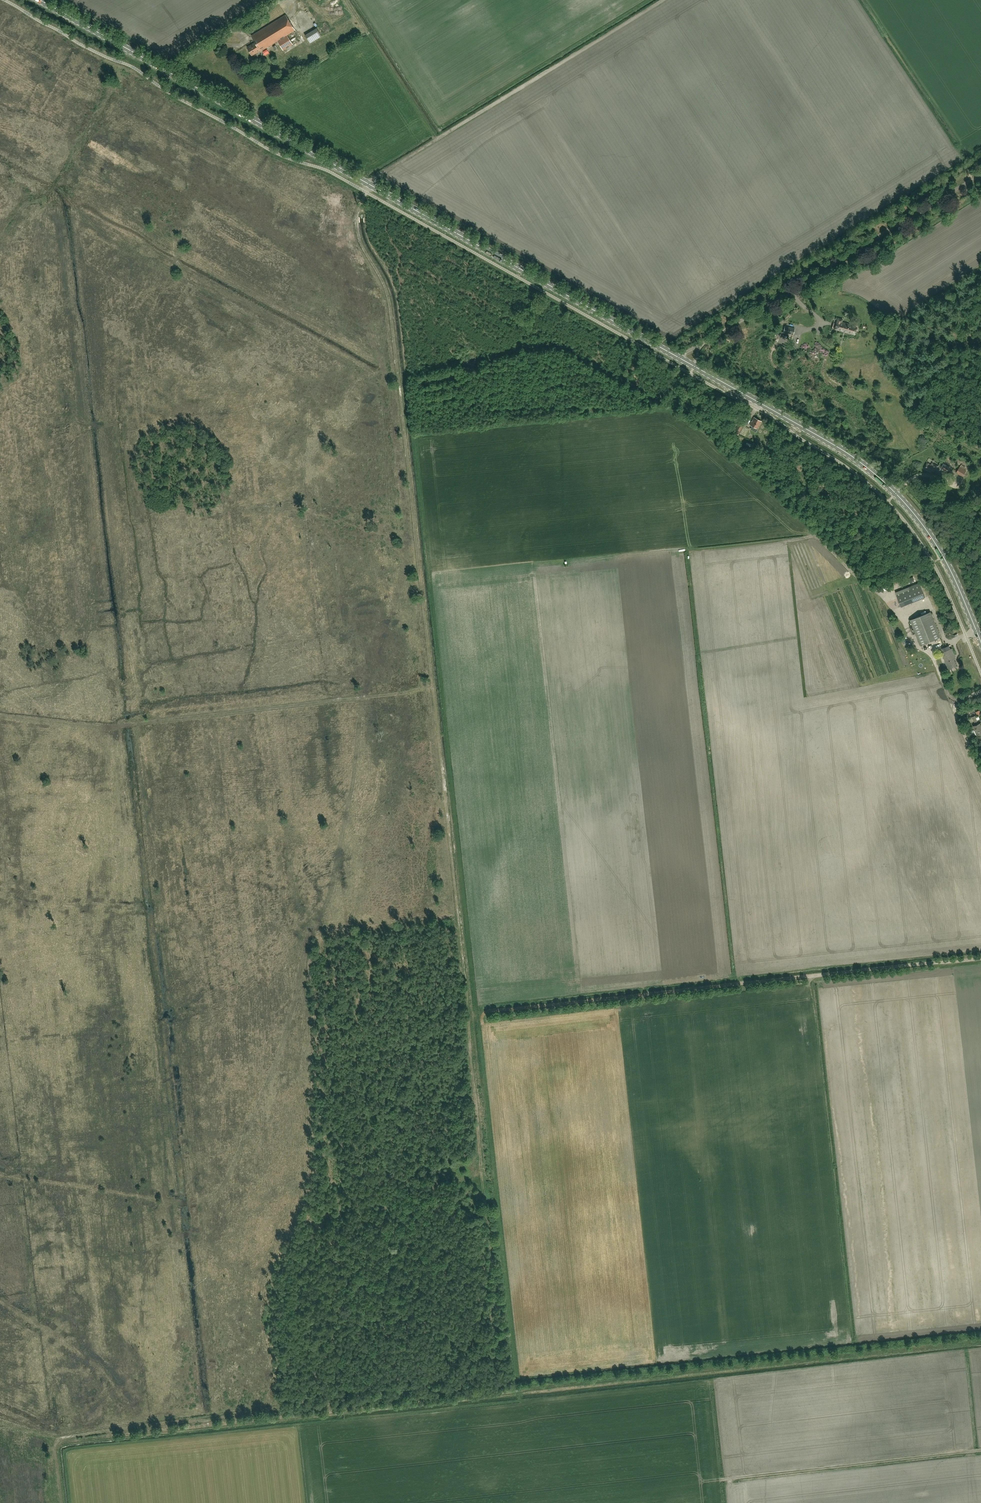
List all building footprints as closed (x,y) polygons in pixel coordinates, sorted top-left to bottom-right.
[(283,50),(293,44),(287,35),(295,30),(286,15),(252,35),(256,42),(247,47),(252,55),(257,52),(262,49),(262,50),(277,41),(283,50)] [(311,43),(323,37),(318,28),(306,34),(311,43)] [(854,334),(855,332),(856,328),(849,325),(849,324),(837,321),(835,328),(854,334)] [(794,335),(795,328),(785,326),(783,333),(794,335)] [(757,429),(762,422),(754,417),(750,425),(753,427),(751,429),(756,432),(757,429)] [(724,428),(732,433),(737,424),(731,421),(728,426),(725,425),(724,428)] [(738,435),(744,425),(739,423),(739,424),(735,430),(734,432),(738,435)] [(754,453),(757,447),(747,442),(744,448),(754,453)] [(933,474),(935,470),(936,471),(938,466),(932,463),(931,465),(927,463),(924,469),(933,474)] [(966,471),(963,469),(960,467),(957,472),(963,476),(966,471)] [(902,606),(927,598),(921,581),(896,589),(902,606)] [(886,589),(880,593),(884,599),(885,598),(883,596),(888,593),(886,589)] [(920,645),(941,637),(931,612),(910,620),(920,645)] [(951,668),(956,666),(953,657),(955,657),(951,649),(942,652),(948,666),(950,666),(951,668)]
